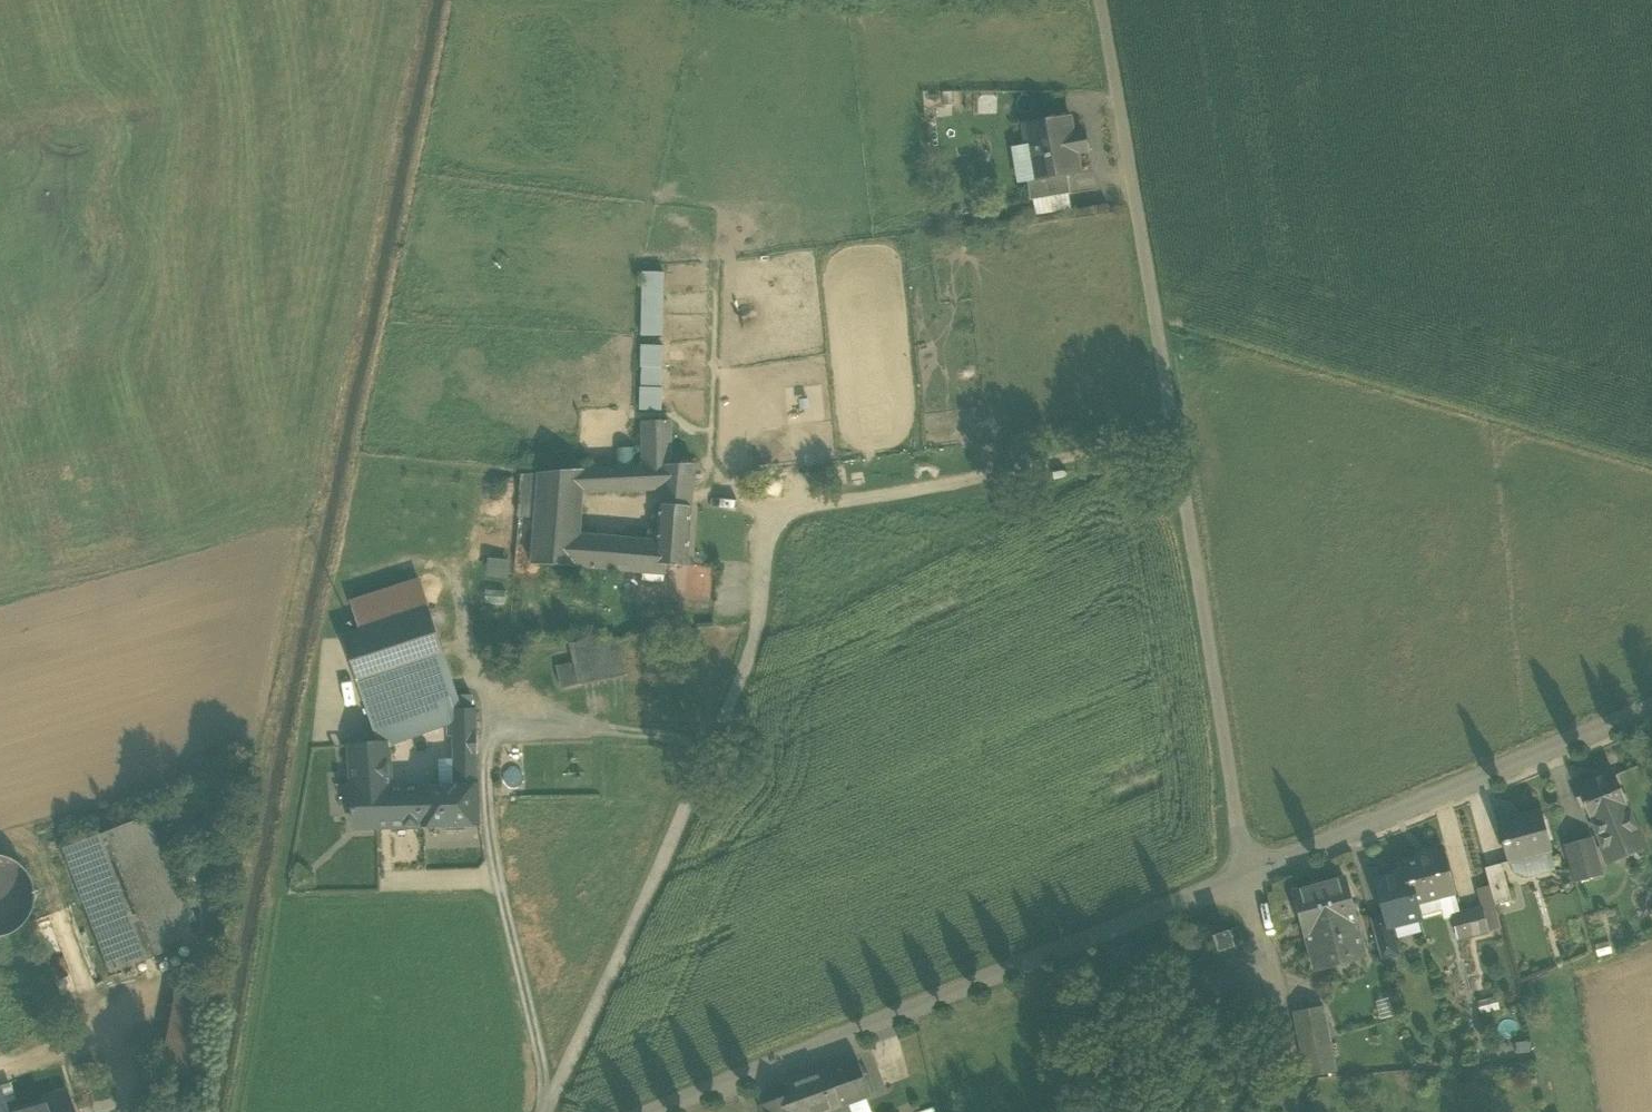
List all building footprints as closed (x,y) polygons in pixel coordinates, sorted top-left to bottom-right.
[(1071,117),(1024,125),(1033,180),(1033,181),(1068,175),(1081,173),(1077,153),(1088,152),(1084,132),(1074,133),(1071,117)] [(1068,175),(1033,181),(1033,180),(1028,181),(1030,200),(1071,194),(1068,175)] [(663,338),(664,274),(642,273),(641,338),(663,338)] [(663,347),(640,347),(639,413),(662,413),(663,347)] [(668,420),(644,421),(644,465),(645,466),(669,465),(668,420)] [(669,465),(645,466),(644,489),(662,488),(663,488),(664,486),(692,487),(694,464),(669,465)] [(644,465),(608,468),(609,491),(644,489),(645,466),(644,465)] [(608,468),(584,469),(583,489),(609,491),(608,468)] [(584,469),(538,472),(532,563),(602,569),(605,537),(579,534),(583,490),(583,489),(584,469)] [(692,487),(664,486),(663,488),(662,488),(660,504),(691,507),(692,487)] [(691,507),(660,504),(658,541),(655,573),(665,574),(666,564),(687,566),(691,507)] [(614,570),(617,537),(605,537),(602,569),(614,570)] [(617,537),(614,570),(655,573),(658,541),(617,537)] [(512,577),(512,557),(489,556),(488,576),(512,577)] [(422,583),(351,605),(359,630),(429,607),(422,583)] [(359,686),(446,658),(429,607),(359,630),(342,635),(359,686)] [(551,641),(556,666),(618,652),(614,635),(551,641)] [(623,674),(618,652),(556,666),(561,689),(623,674)] [(446,658),(359,686),(379,745),(386,744),(386,746),(402,741),(448,725),(448,709),(462,708),(458,695),(446,658)] [(472,708),(471,695),(458,695),(462,708),(472,708)] [(462,708),(448,709),(448,725),(448,735),(476,735),(476,708),(472,708),(462,708)] [(476,735),(448,735),(454,752),(477,751),(476,735)] [(402,741),(386,746),(387,755),(402,750),(402,741)] [(379,745),(344,748),(351,826),(423,824),(422,787),(389,788),(387,755),(386,746),(386,744),(379,745)] [(477,751),(454,752),(455,786),(422,787),(423,824),(423,825),(478,824),(478,786),(477,786),(477,751)] [(1614,772),(1577,788),(1591,821),(1606,855),(1642,840),(1627,806),(1628,806),(1614,772)] [(1539,811),(1498,822),(1509,863),(1551,851),(1539,811)] [(145,816),(62,848),(109,972),(192,940),(145,816)] [(1592,839),(1564,847),(1574,881),(1602,873),(1592,839)] [(1443,848),(1429,852),(1430,856),(1404,863),(1406,869),(1415,902),(1416,902),(1418,901),(1453,892),(1455,892),(1443,848)] [(10,932),(23,921),(30,907),(32,891),(27,876),(17,864),(3,856),(0,856),(0,935),(10,932)] [(1501,864),(1485,868),(1495,905),(1512,901),(1501,864)] [(1406,869),(1399,870),(1393,876),(1377,881),(1381,896),(1378,898),(1380,906),(1384,907),(1386,914),(1389,926),(1390,926),(1420,918),(1416,902),(1415,902),(1406,869)] [(1345,878),(1294,892),(1315,970),(1366,956),(1345,878)] [(1453,892),(1418,901),(1421,914),(1442,909),(1444,918),(1452,916),(1452,915),(1459,914),(1453,892)] [(1482,908),(1466,912),(1472,935),(1488,931),(1482,908)] [(1459,914),(1452,916),(1458,939),(1472,935),(1466,912),(1459,914)] [(1386,914),(1370,918),(1381,958),(1398,954),(1390,926),(1389,926),(1386,914)] [(1229,933),(1216,937),(1220,950),(1233,946),(1229,933)] [(1232,967),(1197,976),(1204,1005),(1239,996),(1232,967)] [(1323,1008),(1295,1014),(1302,1048),(1330,1043),(1323,1008)] [(1330,1043),(1302,1048),(1308,1076),(1335,1071),(1330,1043)] [(790,1085),(801,1111),(852,1111),(848,1101),(864,1095),(852,1063),(790,1085)] [(40,1085),(64,1078),(62,1068),(37,1074),(40,1085)] [(762,1105),(764,1111),(801,1111),(790,1085),(789,1086),(792,1094),(762,1105)] [(7,1109),(7,1111),(8,1111),(72,1111),(65,1087),(40,1094),(41,1099),(7,1109)]
